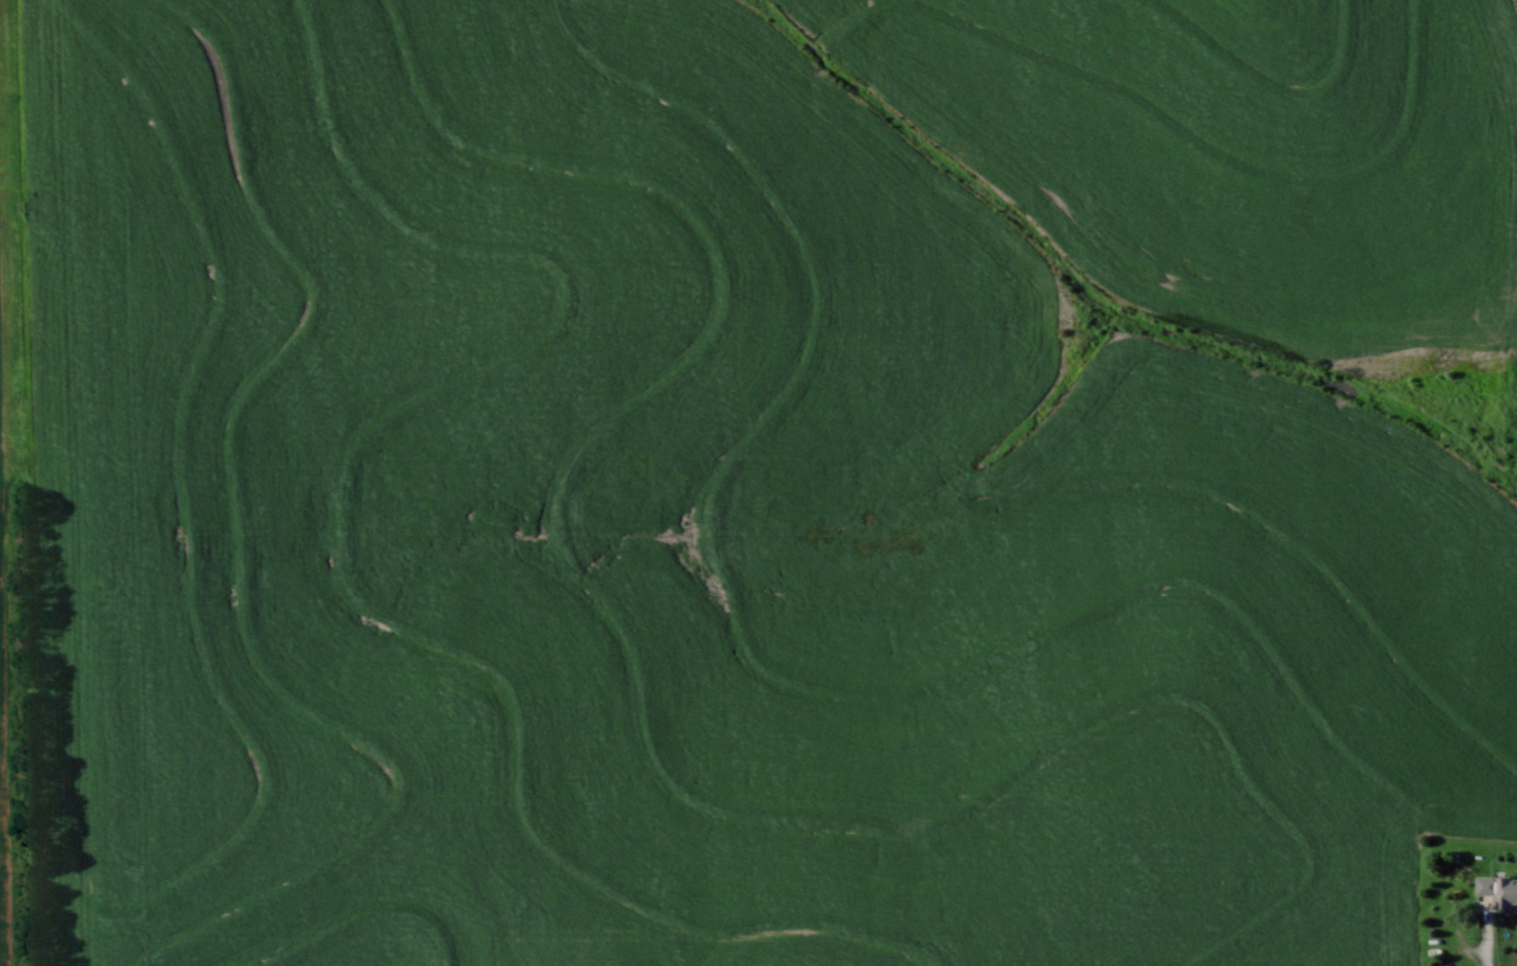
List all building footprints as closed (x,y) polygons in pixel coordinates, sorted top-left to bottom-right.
[(1492,894),(1492,910),(1516,910),(1516,876),(1475,877),(1475,895),(1492,894)]
